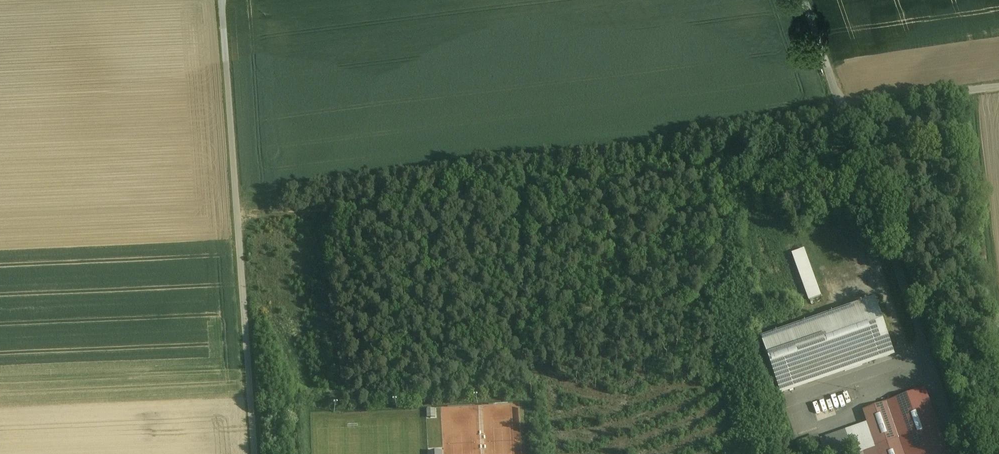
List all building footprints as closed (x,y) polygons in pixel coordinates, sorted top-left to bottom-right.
[(792,254),(809,301),(821,297),(804,250),(792,254)] [(875,301),(761,341),(781,399),(895,358),(875,301)] [(863,411),(867,424),(875,447),(875,448),(863,452),(863,453),(939,453),(917,392),(863,411)] [(819,441),(824,453),(858,453),(863,452),(875,448),(875,447),(867,424),(819,441)]
